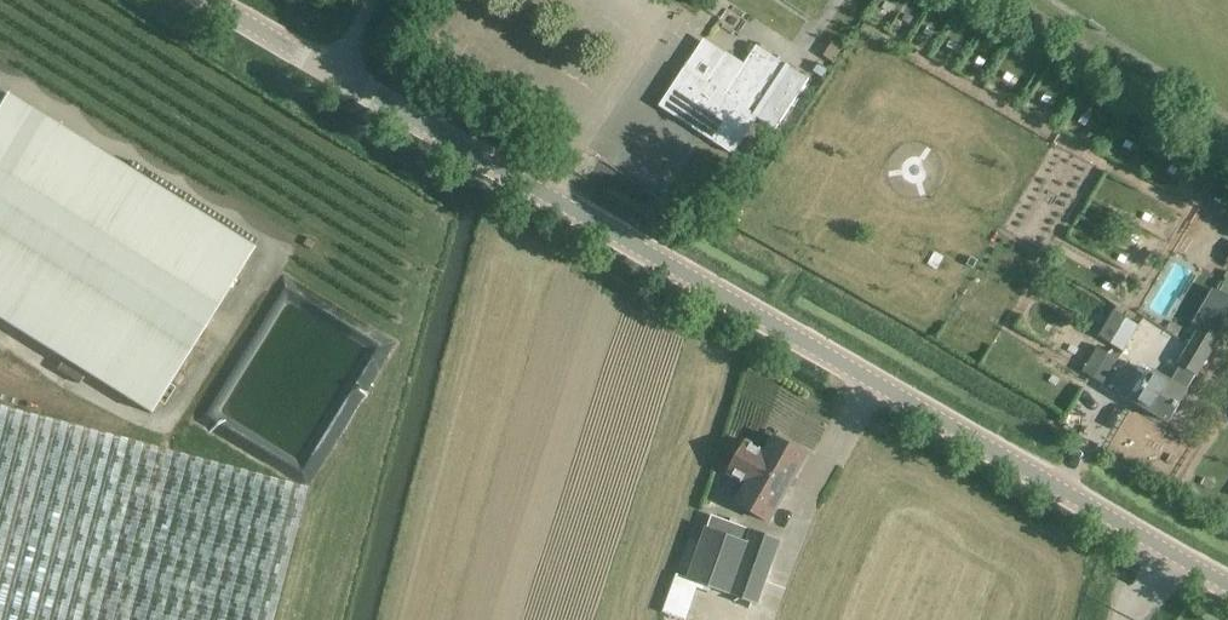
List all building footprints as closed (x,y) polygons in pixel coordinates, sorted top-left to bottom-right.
[(704,38),(685,68),(685,67),(659,105),(732,154),(757,116),(777,128),(809,77),(780,59),(756,45),(744,62),(727,52),(726,52),(704,38)] [(0,103),(0,319),(150,413),(254,248),(6,93),(0,103)] [(1187,391),(1195,378),(1196,379),(1227,326),(1227,300),(1219,295),(1177,365),(1180,367),(1171,382),(1153,371),(1134,403),(1168,423),(1187,391)] [(1137,329),(1111,314),(1098,336),(1124,351),(1137,329)] [(1118,359),(1097,347),(1082,372),(1103,384),(1118,359)] [(307,488),(0,407),(0,619),(272,619),(307,488)] [(808,455),(774,436),(765,452),(746,441),(728,472),(747,483),(736,503),(770,522),(808,455)] [(780,539),(753,529),(710,514),(688,580),(758,605),(780,539)]
